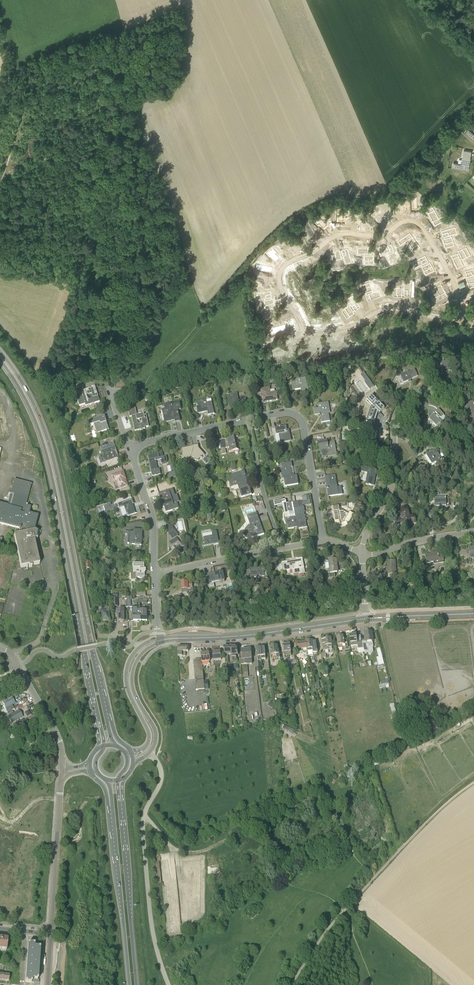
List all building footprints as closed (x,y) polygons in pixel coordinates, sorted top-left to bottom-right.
[(468,129),(465,133),(473,141),(473,134),(468,129)] [(461,164),(453,163),(453,167),(468,170),(469,165),(470,165),(470,164),(469,164),(470,158),(471,152),(471,151),(464,150),(463,155),(462,164),(461,164)] [(413,204),(400,204),(400,211),(417,211),(417,196),(412,197),(413,204)] [(394,214),(386,203),(381,207),(385,212),(383,213),(376,218),(381,226),(389,220),(387,218),(388,217),(389,218),(394,214)] [(433,208),(426,211),(435,227),(448,220),(446,216),(439,219),(433,208)] [(346,213),(338,212),(338,222),(358,223),(358,217),(346,216),(346,213)] [(327,227),(320,219),(315,223),(317,226),(307,234),(312,239),(327,227)] [(455,227),(442,231),(444,237),(445,237),(446,238),(442,239),(445,249),(454,246),(451,235),(457,234),(455,227)] [(420,248),(410,234),(398,242),(400,245),(407,241),(414,252),(420,248)] [(273,250),(267,254),(275,262),(289,249),(285,244),(276,253),(273,250)] [(391,245),(378,250),(381,256),(387,254),(388,256),(387,256),(391,264),(399,261),(395,253),(392,254),(392,252),(393,251),(391,245)] [(466,247),(458,251),(460,254),(458,255),(457,254),(452,256),(457,269),(463,266),(460,260),(461,260),(462,260),(470,256),(466,247)] [(371,248),(357,249),(358,255),(364,255),(364,257),(365,266),(374,265),(373,256),(370,256),(370,254),(371,254),(371,248)] [(339,250),(330,253),(333,262),(342,260),(342,259),(343,259),(345,265),(352,263),(348,249),(341,251),(342,253),(340,254),(339,250)] [(425,256),(413,262),(415,268),(421,265),(422,267),(426,275),(434,271),(430,263),(427,264),(426,263),(428,262),(425,256)] [(272,269),(258,265),(257,270),(264,272),(262,284),(268,286),(272,269)] [(465,272),(467,278),(469,278),(470,280),(467,281),(469,289),(473,288),(473,269),(465,272)] [(440,281),(433,284),(439,296),(432,299),(434,303),(447,297),(440,281)] [(404,288),(393,288),(393,297),(402,297),(402,294),(404,294),(404,296),(410,296),(410,282),(404,282),(404,288)] [(370,283),(360,286),(364,294),(367,293),(367,295),(366,296),(368,302),(381,297),(379,291),(372,293),(372,292),(373,291),(370,283)] [(316,293),(312,286),(299,293),(307,307),(317,302),(313,295),(316,293)] [(271,291),(257,293),(257,300),(264,299),(264,301),(265,310),(274,308),(273,300),(270,300),(269,298),(271,298),(271,291)] [(353,297),(347,300),(351,306),(350,307),(349,306),(341,312),(347,319),(354,314),(352,311),(354,310),(355,312),(360,308),(353,297)] [(278,327),(270,329),(272,334),(286,330),(282,313),(275,315),(278,327)] [(460,327),(443,327),(443,334),(448,334),(448,339),(460,338),(460,327)] [(331,342),(326,343),(327,351),(331,350),(331,349),(339,348),(339,352),(346,352),(344,339),(330,341),(331,342)] [(274,351),(268,352),(269,361),(286,359),(285,348),(274,349),(274,351)] [(445,370),(451,369),(450,362),(445,362),(444,357),(436,358),(436,363),(434,363),(435,372),(437,372),(437,375),(440,375),(441,375),(441,374),(445,370)] [(418,375),(415,369),(408,373),(408,372),(400,376),(404,383),(411,379),(410,379),(418,375)] [(373,387),(362,373),(359,375),(364,382),(363,383),(368,390),(373,387)] [(306,382),(305,378),(299,380),(299,379),(295,381),(296,382),(291,383),(292,391),(303,389),(304,395),(309,394),(309,393),(312,392),(311,386),(308,387),(307,382),(306,382)] [(92,389),(92,388),(85,390),(85,391),(75,394),(79,406),(85,404),(86,406),(100,402),(98,396),(96,388),(92,389)] [(270,393),(269,388),(260,390),(262,395),(261,396),(262,403),(277,400),(276,392),(270,393)] [(238,400),(237,394),(227,396),(230,410),(247,407),(246,399),(238,400)] [(380,413),(384,409),(370,396),(366,400),(373,408),(372,412),(371,412),(368,421),(374,423),(378,413),(380,413)] [(214,413),(211,399),(195,402),(198,414),(207,412),(208,415),(214,413)] [(463,401),(463,406),(465,406),(466,423),(473,423),(473,413),(473,402),(471,402),(471,401),(463,401)] [(330,421),(328,408),(329,408),(328,402),(318,404),(319,408),(314,409),(315,415),(320,414),(320,415),(324,415),(325,417),(320,418),(321,423),(330,421)] [(181,410),(180,403),(172,405),(172,404),(171,404),(170,403),(164,405),(165,409),(162,410),(165,423),(175,420),(175,422),(180,421),(178,410),(181,410)] [(137,415),(135,408),(128,410),(130,417),(131,416),(135,431),(145,429),(145,427),(149,426),(146,415),(144,415),(144,414),(137,415)] [(438,409),(429,419),(436,426),(442,420),(440,418),(444,415),(438,409)] [(109,429),(104,416),(88,421),(90,426),(93,425),(93,426),(94,425),(97,433),(109,429)] [(288,432),(286,426),(272,429),(273,436),(279,435),(281,443),(291,440),(289,432),(288,432)] [(239,450),(236,437),(227,439),(223,440),(219,441),(220,444),(217,444),(219,450),(221,449),(221,450),(224,449),(225,449),(225,448),(229,447),(230,451),(239,450)] [(328,442),(327,440),(319,442),(322,458),(326,458),(326,457),(337,455),(334,441),(328,442)] [(114,445),(114,444),(110,445),(109,445),(104,447),(99,449),(103,459),(101,459),(102,463),(118,457),(114,445)] [(198,461),(204,455),(199,449),(198,445),(184,448),(181,459),(185,460),(185,461),(189,462),(191,458),(198,461)] [(432,465),(442,458),(436,449),(426,456),(432,465)] [(163,457),(163,453),(148,456),(152,476),(161,474),(160,469),(158,469),(156,461),(160,460),(161,462),(162,463),(164,464),(166,464),(167,463),(167,460),(167,456),(163,457)] [(292,476),(290,467),(292,467),(292,462),(281,464),(282,468),(281,468),(283,478),(284,478),(285,486),(298,484),(297,475),(292,476)] [(373,486),(376,470),(362,468),(361,473),(365,474),(364,476),(363,477),(363,480),(366,480),(365,485),(373,486)] [(250,495),(245,476),(246,476),(244,471),(240,472),(240,473),(230,476),(232,481),(229,481),(231,487),(238,485),(241,498),(250,495)] [(119,489),(127,486),(125,479),(126,479),(123,472),(111,476),(114,483),(117,482),(119,489)] [(339,495),(335,475),(325,477),(327,488),(329,497),(339,495)] [(27,506),(32,484),(15,480),(8,506),(0,504),(0,523),(21,528),(22,525),(27,526),(25,533),(15,535),(22,568),(29,566),(30,568),(33,567),(32,566),(40,564),(35,540),(38,539),(37,535),(38,533),(36,531),(36,529),(36,528),(39,516),(30,513),(31,508),(28,507),(28,506),(27,506)] [(172,496),(170,490),(158,494),(163,508),(164,507),(166,512),(179,508),(175,495),(172,496)] [(435,506),(446,505),(445,497),(434,497),(435,506)] [(137,514),(132,499),(118,504),(119,508),(124,507),(127,517),(137,514)] [(297,528),(293,508),(292,503),(286,504),(286,501),(285,501),(285,500),(284,500),(283,501),(283,499),(274,501),(275,506),(283,505),(284,510),(284,514),(285,514),(286,519),(288,530),(297,528)] [(339,506),(331,507),(332,513),(333,513),(335,525),(340,524),(340,522),(345,521),(349,524),(354,514),(350,511),(348,514),(339,509),(339,506)] [(293,508),(297,528),(307,527),(304,514),(300,515),(300,513),(301,513),(301,512),(305,512),(304,507),(293,508)] [(411,516),(409,507),(399,510),(401,518),(395,520),(397,526),(403,524),(404,526),(416,523),(414,515),(411,516)] [(240,540),(254,537),(258,536),(264,534),(256,512),(247,516),(250,525),(249,525),(245,530),(246,531),(239,532),(240,540)] [(183,547),(185,545),(182,542),(180,543),(177,538),(179,536),(175,531),(169,534),(169,519),(168,519),(169,550),(169,549),(169,548),(173,546),(177,551),(176,551),(176,552),(177,551),(180,555),(185,551),(183,547)] [(142,537),(143,530),(133,530),(133,533),(128,532),(128,542),(128,545),(142,545),(142,539),(142,537)] [(219,544),(217,531),(212,532),(203,534),(204,537),(204,541),(207,541),(207,544),(214,543),(214,544),(219,544)] [(437,553),(436,552),(433,552),(433,553),(431,554),(425,555),(427,564),(444,560),(443,555),(439,555),(438,554),(437,552),(437,553)] [(304,573),(302,558),(297,559),(297,560),(282,563),(284,572),(292,570),(293,575),(299,574),(299,575),(304,573)] [(330,573),(338,572),(336,559),(329,559),(330,573)] [(395,570),(395,561),(388,561),(388,575),(396,574),(398,574),(398,570),(395,570)] [(145,578),(144,563),(133,564),(133,574),(131,574),(131,581),(136,581),(136,578),(145,578)] [(263,571),(263,568),(250,569),(251,579),(261,577),(261,579),(262,578),(263,581),(264,581),(265,583),(268,582),(266,571),(263,571)] [(225,582),(223,572),(208,575),(210,583),(219,581),(220,583),(225,582)] [(187,584),(187,582),(182,583),(182,586),(180,586),(181,594),(188,593),(188,591),(192,590),(192,583),(187,584)] [(110,621),(110,610),(100,610),(100,616),(103,616),(103,621),(110,621)] [(366,641),(362,641),(363,648),(365,654),(368,653),(371,655),(373,652),(373,647),(374,647),(372,640),(371,632),(368,632),(366,632),(366,633),(365,633),(366,641)] [(355,646),(358,645),(358,647),(358,649),(363,648),(362,641),(357,642),(356,634),(355,634),(353,634),(350,634),(351,635),(350,635),(351,646),(355,646)] [(332,649),(332,645),(331,638),(324,639),(324,640),(322,640),(323,647),(324,651),(321,651),(322,659),(326,658),(326,654),(334,653),(333,649),(332,649)] [(306,642),(306,650),(307,657),(317,655),(317,653),(318,653),(317,650),(317,645),(316,641),(312,642),(312,641),(305,642),(306,642)] [(303,650),(306,650),(306,642),(297,643),(298,651),(299,653),(303,652),(303,650)] [(291,652),(290,644),(283,645),(284,656),(291,655),(291,652)] [(228,655),(232,655),(231,646),(223,646),(224,655),(225,655),(225,663),(229,662),(228,655)] [(278,651),(277,646),(270,647),(271,656),(276,655),(277,659),(280,658),(280,654),(279,654),(279,651),(278,651)] [(178,657),(186,656),(186,652),(188,652),(188,647),(178,647),(178,657)] [(266,660),(264,648),(256,649),(257,658),(258,662),(261,661),(261,660),(266,660)] [(249,665),(249,664),(252,664),(251,649),(241,650),(242,659),(240,659),(240,665),(248,664),(248,665),(249,665)] [(214,661),(221,660),(220,651),(213,652),(214,661)] [(209,653),(201,654),(202,660),(202,662),(210,661),(209,653)] [(202,660),(193,661),(196,691),(205,690),(204,680),(202,662),(202,660)] [(28,943),(25,982),(34,983),(34,979),(38,980),(40,947),(36,947),(37,944),(28,943)]
